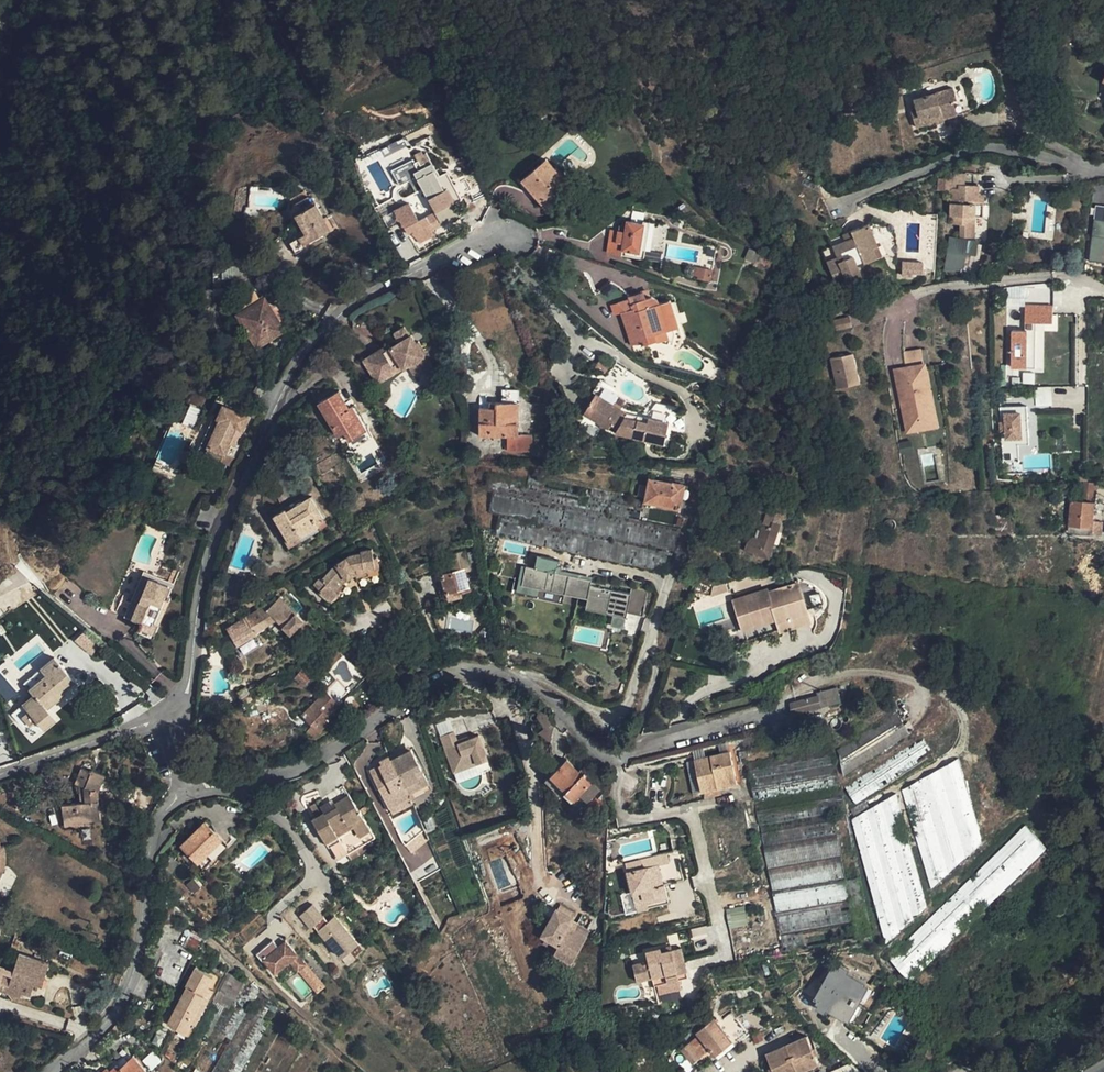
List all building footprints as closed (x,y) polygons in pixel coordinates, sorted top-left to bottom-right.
[(915,127),(957,115),(953,100),(956,99),(953,87),(913,99),(916,110),(911,112),(915,127)] [(403,172),(395,176),(400,185),(418,176),(436,211),(418,220),(409,203),(394,210),(397,216),(400,217),(399,221),(404,223),(403,226),(404,228),(408,233),(411,232),(418,240),(419,243),(436,234),(430,224),(439,219),(441,221),(447,218),(448,222),(459,217),(452,203),(460,199),(447,172),(439,176),(426,152),(423,154),(422,152),(415,156),(417,160),(414,161),(413,159),(404,164),(406,168),(402,170),(403,172)] [(521,180),(546,209),(571,188),(546,159),(521,180)] [(392,170),(395,176),(403,172),(402,170),(406,168),(404,164),(392,170)] [(952,172),(951,178),(951,188),(959,188),(959,184),(964,184),(964,172),(952,172)] [(939,178),(938,191),(951,191),(950,224),(961,225),(960,237),(974,238),(975,217),(975,203),(983,204),(984,194),(978,194),(978,185),(959,184),(959,188),(951,188),(951,178),(939,178)] [(290,199),(292,203),(307,195),(305,191),(290,199)] [(289,242),(296,254),(321,239),(319,236),(323,233),(330,230),(311,196),(307,195),(292,203),(291,207),(303,229),(297,233),(299,237),(289,242)] [(983,217),(983,204),(975,203),(975,217),(983,217)] [(628,211),(627,221),(636,222),(638,213),(628,211)] [(433,230),(448,222),(447,218),(441,221),(439,219),(430,224),(433,230)] [(636,222),(627,221),(626,226),(619,225),(619,230),(616,242),(623,244),(621,256),(644,260),(645,251),(650,222),(644,221),(643,224),(636,222)] [(1094,221),(1091,258),(1103,259),(1103,222),(1094,221)] [(848,283),(862,277),(857,266),(877,258),(873,248),(877,246),(868,224),(852,231),(855,237),(845,241),(832,246),(837,257),(826,262),(834,279),(844,275),(848,283)] [(616,242),(619,230),(611,229),(607,253),(621,256),(623,244),(616,242)] [(842,235),(845,241),(855,237),(852,231),(842,235)] [(404,245),(404,258),(413,257),(413,240),(399,241),(399,245),(404,245)] [(976,240),(951,240),(947,270),(964,269),(967,254),(974,254),(976,240)] [(873,248),(877,258),(881,256),(877,246),(873,248)] [(697,278),(711,281),(717,250),(703,248),(697,278)] [(759,252),(749,248),(745,257),(754,262),(759,252)] [(645,251),(644,260),(660,262),(662,254),(645,251)] [(388,254),(376,261),(383,273),(395,266),(388,254)] [(923,262),(902,262),(902,275),(922,275),(923,262)] [(629,298),(629,296),(621,288),(610,281),(597,293),(615,303),(618,302),(629,298)] [(1047,303),(1047,286),(1006,287),(1007,304),(1047,303)] [(257,347),(281,332),(276,324),(279,322),(269,306),(266,308),(255,289),(232,303),(238,313),(237,313),(257,347)] [(629,296),(629,298),(630,303),(644,298),(642,292),(629,296)] [(629,298),(618,302),(621,312),(632,345),(644,341),(645,344),(656,341),(654,335),(666,331),(667,336),(675,333),(673,328),(669,330),(660,303),(658,303),(657,299),(650,296),(644,298),(630,303),(629,298)] [(264,297),(261,299),(266,308),(269,306),(267,302),(264,297)] [(669,330),(673,328),(677,327),(669,300),(660,303),(669,330)] [(277,305),(267,302),(269,306),(279,322),(285,319),(277,305)] [(615,303),(612,304),(615,314),(621,312),(618,302),(615,303)] [(1053,307),(1025,307),(1025,323),(1053,324),(1053,307)] [(833,321),(835,330),(851,326),(849,317),(833,321)] [(393,333),(399,342),(410,335),(404,326),(393,333)] [(666,331),(654,335),(656,341),(656,343),(668,339),(667,336),(666,331)] [(1035,332),(1012,331),(1012,369),(1035,369),(1035,332)] [(399,362),(403,368),(409,365),(416,377),(418,375),(428,369),(431,367),(424,355),(426,354),(419,342),(416,343),(411,335),(410,335),(399,342),(391,347),(389,344),(367,357),(378,375),(399,362)] [(904,408),(909,430),(922,427),(921,422),(933,419),(927,390),(929,390),(921,349),(903,353),(913,406),(904,408)] [(834,359),(841,388),(860,384),(854,354),(834,359)] [(373,378),(378,375),(367,357),(362,359),(373,378)] [(373,378),(377,384),(403,368),(399,362),(378,375),(373,378)] [(428,369),(418,375),(426,389),(436,382),(428,369)] [(913,406),(906,370),(897,372),(904,408),(913,406)] [(1050,407),(1052,392),(1037,390),(1035,405),(1050,407)] [(338,391),(318,403),(337,436),(345,432),(349,440),(366,431),(352,406),(348,408),(338,391)] [(518,401),(518,391),(502,391),(502,401),(518,401)] [(664,443),(669,422),(626,412),(595,393),(583,413),(615,432),(664,443)] [(507,450),(532,451),(533,435),(518,435),(518,403),(496,402),(495,408),(490,408),(480,407),(479,435),(507,436),(507,450)] [(247,417),(223,406),(218,419),(220,420),(206,453),(221,460),(230,441),(236,444),(247,417)] [(1027,406),(999,408),(1002,447),(1018,446),(1029,445),(1027,406)] [(220,420),(218,419),(213,417),(198,450),(206,453),(220,420)] [(921,422),(922,427),(934,425),(933,419),(921,422)] [(911,441),(900,443),(902,455),(913,453),(911,441)] [(1018,446),(1002,447),(1003,463),(1019,462),(1018,446)] [(184,448),(179,460),(185,463),(190,451),(184,448)] [(225,452),(221,460),(232,465),(235,457),(225,452)] [(649,480),(645,501),(679,508),(684,485),(673,483),(673,484),(655,480),(655,481),(649,480)] [(1082,502),(1071,501),(1068,532),(1092,534),(1094,521),(1097,484),(1084,482),(1082,502)] [(490,509),(523,520),(529,503),(495,492),(490,509)] [(274,515),(290,542),(319,526),(317,522),(323,518),(311,497),(286,511),(285,509),(274,515)] [(745,549),(768,557),(786,505),(771,500),(758,539),(749,536),(745,549)] [(1094,521),(1092,534),(1101,535),(1103,522),(1094,521)] [(350,555),(335,565),(346,580),(355,574),(356,573),(354,570),(354,568),(364,566),(365,572),(380,569),(378,558),(373,558),(372,549),(360,552),(361,553),(350,555)] [(468,577),(480,574),(476,563),(474,561),(464,563),(468,577)] [(437,576),(445,602),(462,597),(461,593),(471,590),(464,563),(440,570),(441,575),(437,576)] [(329,603),(338,593),(335,590),(340,584),(341,584),(346,580),(335,565),(322,579),(321,578),(314,585),(320,590),(318,593),(329,603)] [(520,591),(526,567),(518,565),(512,593),(563,604),(563,600),(520,591)] [(356,573),(355,574),(356,578),(366,576),(365,572),(364,566),(354,568),(354,570),(356,573)] [(520,591),(563,600),(569,576),(526,567),(520,591)] [(179,573),(173,571),(169,582),(174,584),(179,573)] [(254,576),(244,572),(241,580),(252,584),(254,576)] [(575,577),(569,576),(565,594),(571,595),(575,577)] [(575,577),(571,595),(587,599),(586,605),(614,611),(613,615),(626,617),(626,613),(643,617),(648,592),(632,589),(631,594),(590,586),(591,580),(575,577)] [(149,578),(132,617),(141,621),(139,625),(153,631),(156,622),(153,621),(168,586),(149,578)] [(766,590),(733,601),(742,630),(775,619),(779,631),(810,621),(797,582),(767,592),(766,590)] [(340,584),(335,590),(338,593),(344,586),(341,584),(340,584)] [(171,587),(168,586),(153,621),(156,622),(171,587)] [(280,597),(267,610),(260,614),(258,610),(227,628),(234,640),(252,629),(254,633),(277,620),(283,626),(296,614),(296,613),(280,597)] [(614,611),(586,605),(585,609),(613,615),(614,611)] [(296,614),(283,626),(283,627),(290,634),(303,621),(296,614)] [(623,629),(626,617),(613,615),(611,627),(623,629)] [(238,646),(256,635),(254,633),(252,629),(234,640),(238,646)] [(745,636),(742,630),(730,634),(732,641),(745,636)] [(90,653),(96,644),(81,634),(75,642),(90,653)] [(64,691),(75,681),(54,657),(40,668),(46,675),(29,689),(34,695),(23,704),(44,729),(56,719),(48,709),(44,704),(62,689),(64,691)] [(46,675),(40,668),(23,683),(29,689),(46,675)] [(337,678),(325,691),(339,705),(352,692),(337,678)] [(822,694),(824,706),(842,702),(838,688),(823,692),(822,694)] [(66,693),(64,691),(62,689),(44,704),(48,709),(66,693)] [(325,691),(302,715),(312,724),(307,730),(315,736),(331,719),(328,716),(339,705),(325,691)] [(791,704),(793,715),(820,707),(817,697),(791,704)] [(545,729),(553,723),(543,710),(535,716),(545,729)] [(843,779),(909,733),(897,716),(838,756),(843,779)] [(453,732),(440,737),(454,773),(478,764),(487,760),(478,737),(468,741),(458,745),(457,742),(453,732)] [(854,805),(931,752),(920,737),(843,789),(854,805)] [(720,754),(730,752),(728,743),(718,746),(720,754)] [(382,764),(370,771),(389,808),(410,797),(408,793),(428,783),(411,750),(391,760),(389,757),(380,761),(382,764)] [(836,787),(828,750),(749,765),(756,802),(836,787)] [(738,783),(730,752),(695,760),(695,761),(702,792),(738,783)] [(582,774),(567,759),(551,775),(551,776),(564,789),(574,799),(580,793),(587,801),(593,795),(600,788),(584,772),(582,774)] [(930,891),(981,847),(955,760),(900,791),(930,891)] [(693,794),(702,792),(695,761),(686,763),(693,794)] [(478,764),(454,773),(458,783),(482,774),(478,764)] [(83,821),(101,819),(98,792),(105,774),(93,770),(92,772),(82,768),(76,784),(80,786),(82,802),(62,805),(64,826),(83,823),(83,821)] [(564,789),(551,776),(546,781),(559,794),(564,789)] [(721,795),(719,788),(702,792),(704,799),(721,795)] [(597,799),(593,795),(587,800),(598,811),(604,806),(605,790),(597,799)] [(756,806),(760,826),(828,813),(840,811),(837,792),(756,806)] [(375,837),(349,795),(335,803),(337,807),(325,814),(324,813),(323,813),(316,818),(312,820),(337,861),(347,855),(365,843),(375,837)] [(924,908),(892,795),(852,821),(886,944),(924,908)] [(392,813),(413,802),(410,797),(389,808),(392,813)] [(310,806),(316,818),(323,813),(316,802),(310,806)] [(852,924),(828,813),(760,826),(774,898),(782,938),(852,924)] [(205,822),(180,846),(197,863),(222,838),(205,822)] [(889,959),(911,980),(1047,847),(1024,824),(889,959)] [(426,843),(419,835),(412,840),(419,848),(426,843)] [(222,838),(197,863),(203,869),(228,844),(222,838)] [(419,848),(412,840),(405,846),(412,854),(419,848)] [(365,843),(347,855),(351,860),(369,849),(365,843)] [(662,885),(658,865),(627,872),(636,911),(669,904),(664,884),(662,885)] [(313,926),(323,917),(312,904),(300,915),(311,928),(313,926)] [(572,918),(575,913),(559,904),(556,909),(572,918)] [(727,908),(729,926),(746,924),(744,907),(727,908)] [(556,909),(541,935),(558,945),(554,953),(571,963),(586,937),(573,930),(571,932),(566,929),(572,918),(556,909)] [(358,943),(334,916),(328,922),(318,931),(341,958),(358,943)] [(313,926),(318,931),(328,922),(323,917),(313,926)] [(577,924),(571,920),(566,929),(571,932),(577,924)] [(577,924),(573,930),(586,937),(590,931),(577,924)] [(204,936),(192,929),(183,946),(195,952),(204,936)] [(272,940),(256,954),(282,984),(297,971),(305,964),(285,940),(278,946),(272,940)] [(660,949),(645,953),(648,962),(641,963),(644,979),(665,974),(667,983),(688,978),(680,948),(661,953),(660,949)] [(20,953),(11,979),(2,976),(4,970),(0,969),(0,990),(20,997),(22,992),(30,995),(36,977),(43,979),(49,962),(20,953)] [(644,979),(641,963),(632,965),(636,981),(644,979)] [(325,986),(305,964),(297,971),(316,993),(325,986)] [(841,965),(839,968),(848,973),(850,970),(841,965)] [(219,978),(196,966),(186,985),(187,985),(167,1023),(190,1035),(219,978)] [(839,968),(836,966),(835,969),(818,1000),(816,1003),(819,1005),(828,1010),(846,1020),(847,1019),(866,984),(867,983),(848,973),(839,968)] [(814,998),(818,1000),(835,969),(832,967),(814,998)] [(242,980),(230,974),(221,992),(233,998),(242,980)] [(242,980),(233,998),(229,1007),(224,1005),(219,1014),(208,1036),(186,1071),(212,1071),(260,991),(246,978),(242,980)] [(870,986),(866,984),(847,1019),(850,1021),(870,986)] [(260,991),(212,1071),(240,1071),(278,1006),(260,991)] [(233,998),(221,992),(218,991),(214,1000),(224,1005),(229,1007),(233,998)] [(224,1005),(214,1000),(210,1009),(219,1014),(224,1005)] [(684,1046),(696,1061),(710,1049),(715,1055),(736,1037),(738,1040),(748,1031),(726,1004),(711,1016),(713,1019),(696,1032),(698,1035),(684,1046)] [(828,1010),(819,1005),(817,1008),(826,1013),(828,1010)] [(807,1037),(767,1055),(774,1071),(800,1071),(819,1064),(807,1037)] [(152,1050),(142,1060),(151,1070),(162,1060),(152,1050)] [(145,1069),(133,1055),(120,1067),(117,1063),(110,1070),(107,1071),(141,1071),(145,1069)] [(831,1071),(862,1071),(851,1063),(831,1071)]
